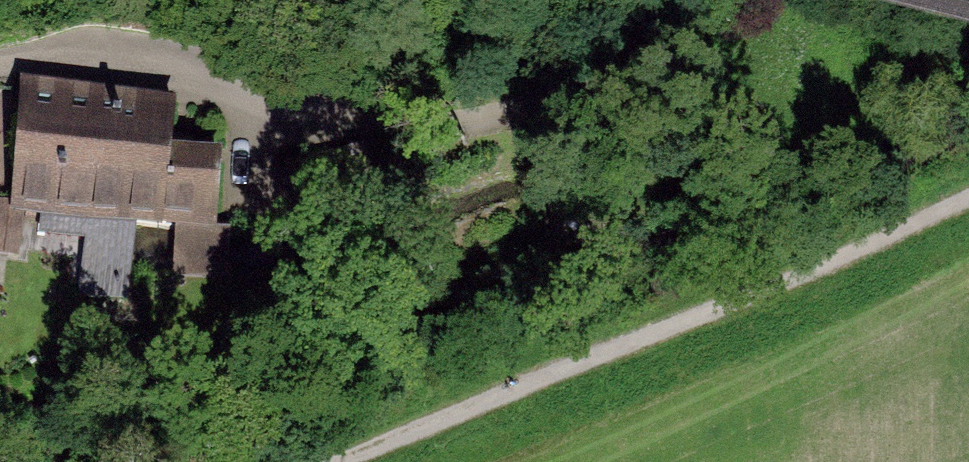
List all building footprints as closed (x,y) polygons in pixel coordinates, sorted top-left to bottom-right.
[(147,103),(22,97),(15,233),(191,242),(195,161),(144,159),(147,103)]
